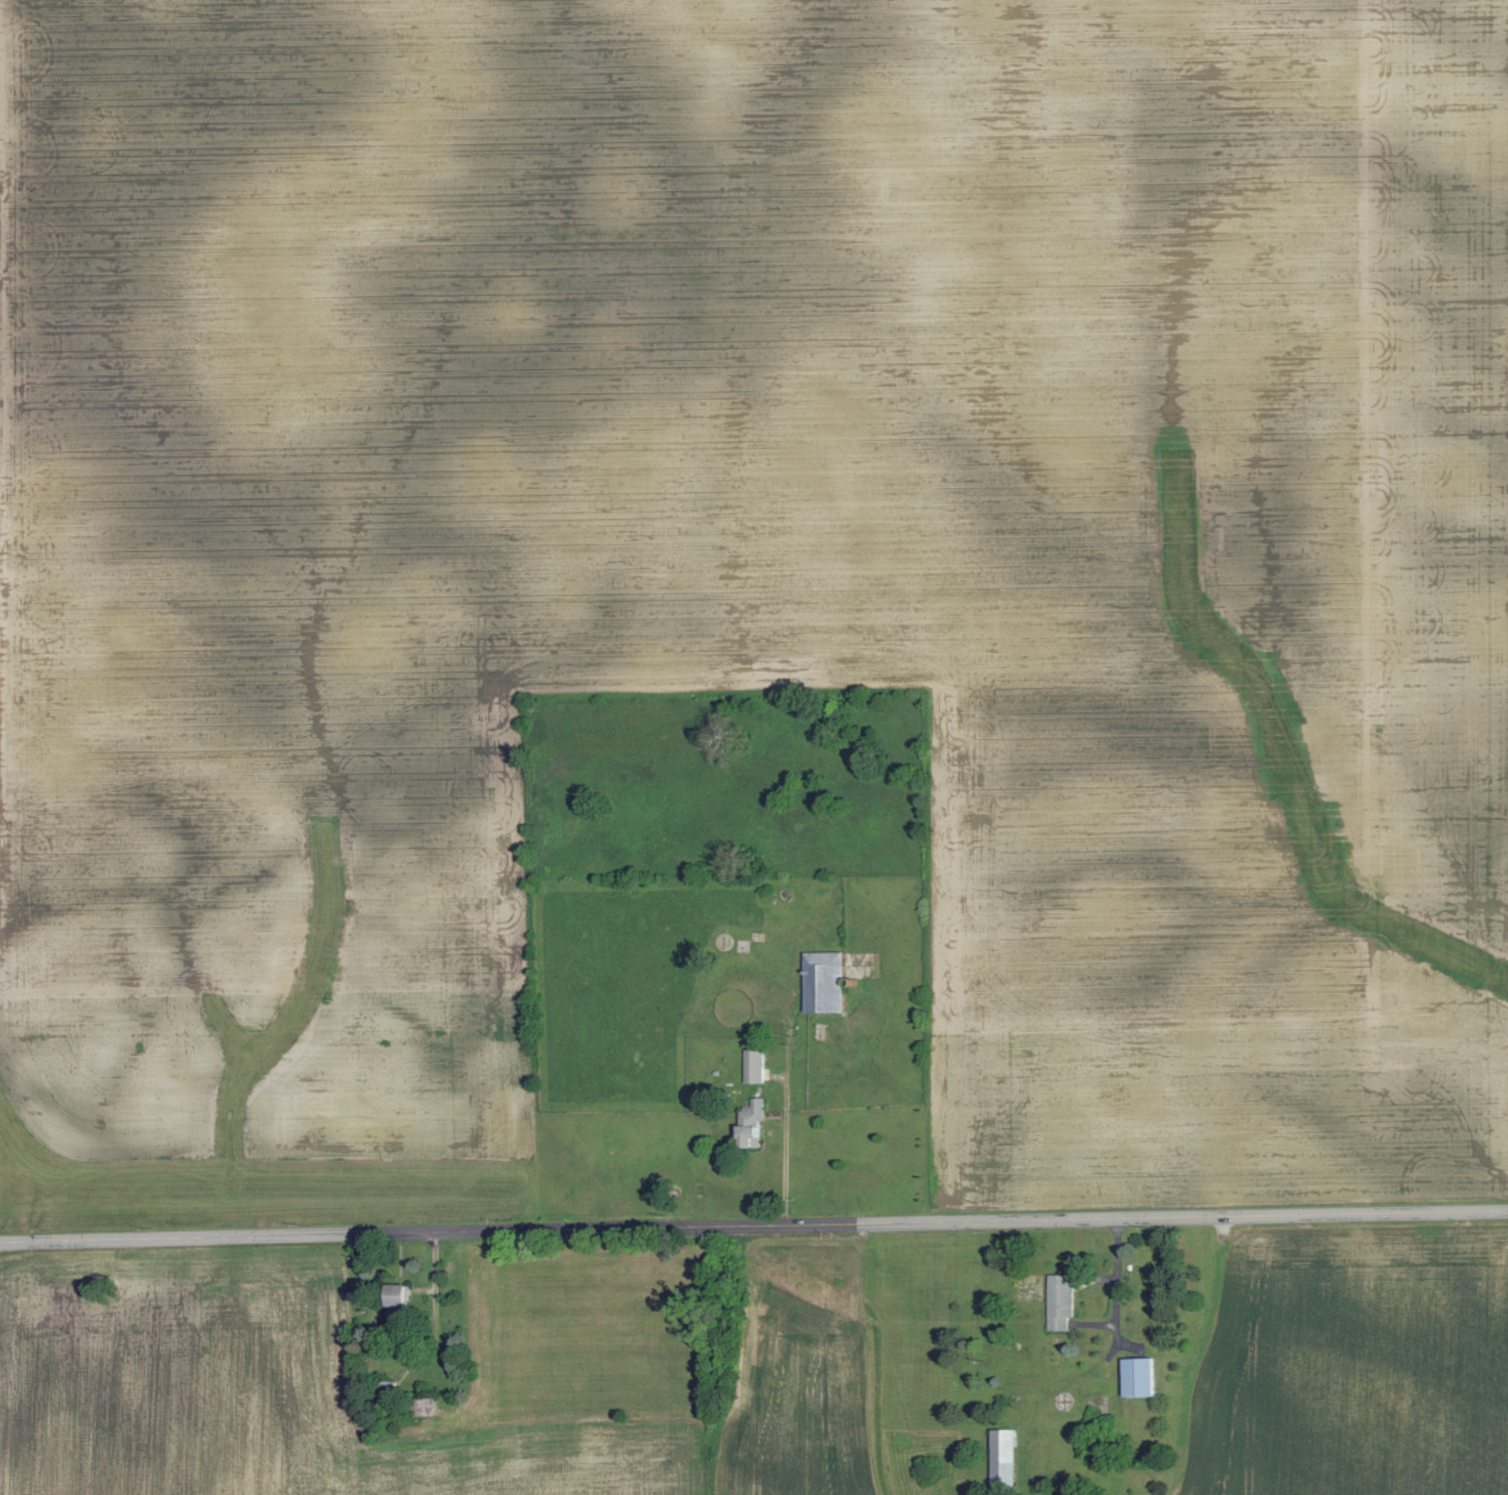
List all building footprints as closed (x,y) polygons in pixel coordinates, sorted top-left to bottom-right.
[(843,952),(803,952),(803,1012),(843,1012),(843,952)] [(763,1083),(762,1049),(744,1049),(745,1083),(763,1083)] [(763,1097),(751,1098),(751,1105),(739,1105),(739,1148),(760,1147),(759,1121),(763,1121),(763,1097)] [(1050,1328),(1050,1274),(1075,1274),(1075,1316),(1069,1316),(1069,1328),(1050,1328)] [(388,1325),(388,1283),(408,1283),(408,1325),(388,1325)] [(1127,1395),(1126,1359),(1155,1357),(1156,1394),(1127,1395)] [(396,1406),(380,1406),(380,1381),(396,1381),(396,1406)] [(414,1414),(414,1398),(436,1398),(436,1414),(414,1414)] [(994,1489),(994,1429),(1018,1429),(1018,1489),(994,1489)]
